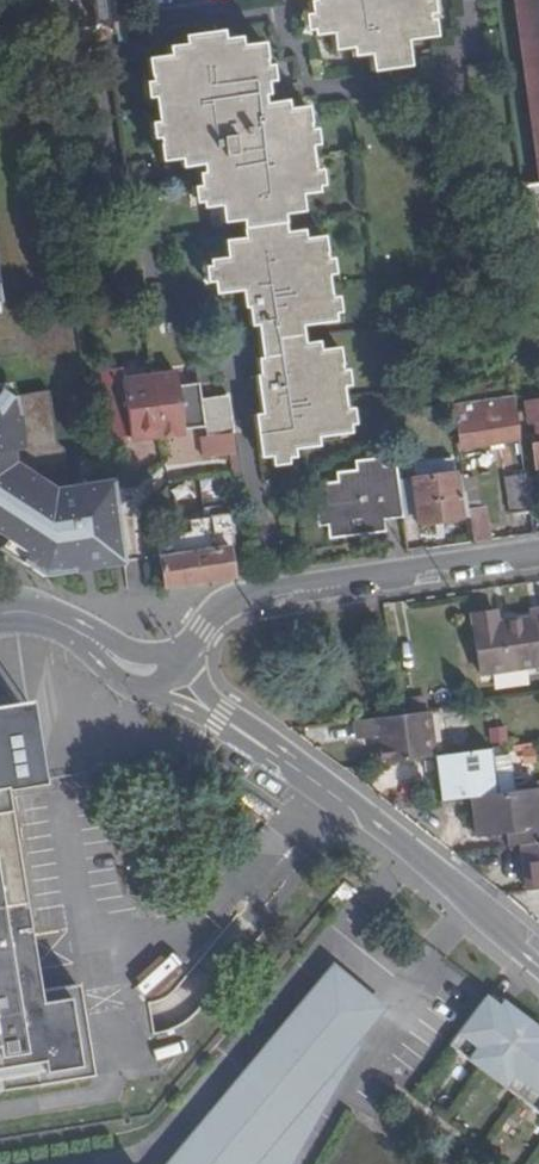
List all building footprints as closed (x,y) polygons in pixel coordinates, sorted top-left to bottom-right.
[(100,25),(128,22),(125,0),(96,0),(100,25)] [(345,51),(352,50),(353,58),(368,57),(370,72),(409,66),(407,41),(434,38),(431,21),(430,21),(424,22),(421,0),(312,0),(312,1),(317,37),(330,35),(333,52),(345,51)] [(427,0),(421,0),(424,22),(430,21),(427,0)] [(519,186),(528,250),(538,327),(538,0),(514,0),(538,183),(519,186)] [(312,37),(317,37),(312,1),(307,2),(312,37)] [(251,414),(254,435),(256,455),(266,453),(266,452),(291,448),(308,446),(312,446),(311,437),(341,433),(336,398),(331,364),(338,362),(336,345),(314,348),(312,339),(299,341),(297,323),(327,319),(322,287),(317,250),(324,249),(322,232),(301,235),(300,227),(282,229),(280,211),(302,208),(300,193),(310,192),(305,156),(300,125),(306,124),(304,107),(282,109),(281,100),(265,101),(264,93),(262,77),(259,59),(265,58),(267,58),(265,41),(254,42),(244,43),(243,35),(223,37),(222,29),(199,31),(188,33),(188,35),(189,40),(170,43),(171,52),(148,55),(150,74),(152,74),(158,73),(162,106),(167,138),(161,139),(159,140),(162,159),(184,157),(185,164),(203,162),(204,170),(209,206),(220,204),(222,219),(225,219),(243,217),(245,234),(227,237),(225,238),(227,256),(216,258),(220,294),(234,292),(238,291),(242,308),(244,308),(251,307),(252,316),(246,317),(247,326),(252,325),(257,358),(253,358),(256,373),(253,374),(255,391),(263,390),(265,402),(258,403),(259,412),(251,414)] [(267,76),(265,58),(259,59),(262,77),(264,93),(269,92),(267,76)] [(152,74),(156,107),(161,139),(167,138),(162,106),(158,73),(152,74)] [(300,125),(305,156),(310,192),(314,191),(310,155),(306,124),(300,125)] [(203,206),(209,206),(204,170),(198,170),(203,206)] [(317,250),(322,287),(327,319),(332,318),(328,286),(324,249),(317,250)] [(214,294),(220,294),(216,258),(209,258),(214,294)] [(244,308),(246,317),(252,316),(251,307),(244,308)] [(347,432),(342,397),(338,362),(331,364),(336,398),(341,433),(347,432)] [(180,371),(181,378),(183,391),(201,388),(198,368),(180,371)] [(182,435),(208,432),(201,388),(183,391),(181,378),(123,386),(124,398),(104,401),(110,446),(142,442),(142,446),(183,441),(182,435)] [(122,379),(101,382),(104,401),(124,398),(123,386),(122,379)] [(456,440),(514,430),(507,389),(449,396),(456,440)] [(255,391),(258,403),(265,402),(263,390),(255,391)] [(18,467),(9,399),(0,393),(0,469),(18,467)] [(12,401),(9,399),(18,467),(68,461),(66,449),(58,444),(51,396),(12,401)] [(417,408),(447,405),(445,396),(416,400),(417,408)] [(538,470),(538,398),(523,400),(525,417),(530,417),(533,442),(529,443),(533,471),(538,470)] [(199,464),(229,460),(225,439),(209,442),(197,444),(199,464)] [(292,457),(291,448),(266,452),(266,453),(269,467),(286,465),(285,458),(292,457)] [(385,519),(401,518),(395,482),(391,455),(353,460),(354,469),(336,472),(338,481),(317,484),(323,526),(327,526),(329,539),(380,532),(379,520),(385,519)] [(126,558),(115,482),(72,488),(68,461),(18,467),(0,469),(0,535),(7,539),(52,566),(54,576),(75,573),(75,566),(98,563),(126,558)] [(402,526),(463,517),(461,503),(457,473),(395,482),(401,518),(402,526)] [(507,515),(527,512),(521,476),(501,480),(507,515)] [(478,501),(461,503),(463,517),(467,543),(484,540),(478,501)] [(152,544),(159,590),(226,580),(221,548),(194,552),(192,544),(175,547),(173,541),(152,544)] [(538,667),(538,611),(527,613),(528,618),(495,623),(492,612),(470,616),(480,675),(538,667)] [(20,717),(23,716),(21,703),(0,706),(0,720),(20,717)] [(434,758),(428,714),(398,718),(356,724),(358,742),(377,739),(381,766),(430,759),(434,758)] [(34,785),(33,782),(33,778),(29,779),(20,717),(0,720),(0,791),(34,785)] [(498,795),(492,750),(434,758),(430,759),(436,803),(498,795)] [(515,800),(473,806),(476,838),(519,832),(515,800)] [(81,1077),(79,1065),(78,1065),(75,1048),(77,1048),(72,1011),(68,1011),(66,997),(68,996),(67,983),(27,989),(23,964),(20,964),(18,948),(20,947),(0,826),(0,1089),(81,1077)] [(517,847),(522,884),(538,882),(538,844),(517,847)] [(364,1047),(357,1042),(387,1006),(337,965),(227,1098),(237,1106),(230,1115),(219,1107),(173,1163),(289,1163),(364,1047)] [(513,1007),(505,1001),(502,1005),(489,995),(451,1045),(538,1113),(538,1027),(513,1007)] [(227,1098),(219,1107),(230,1115),(237,1106),(227,1098)]
